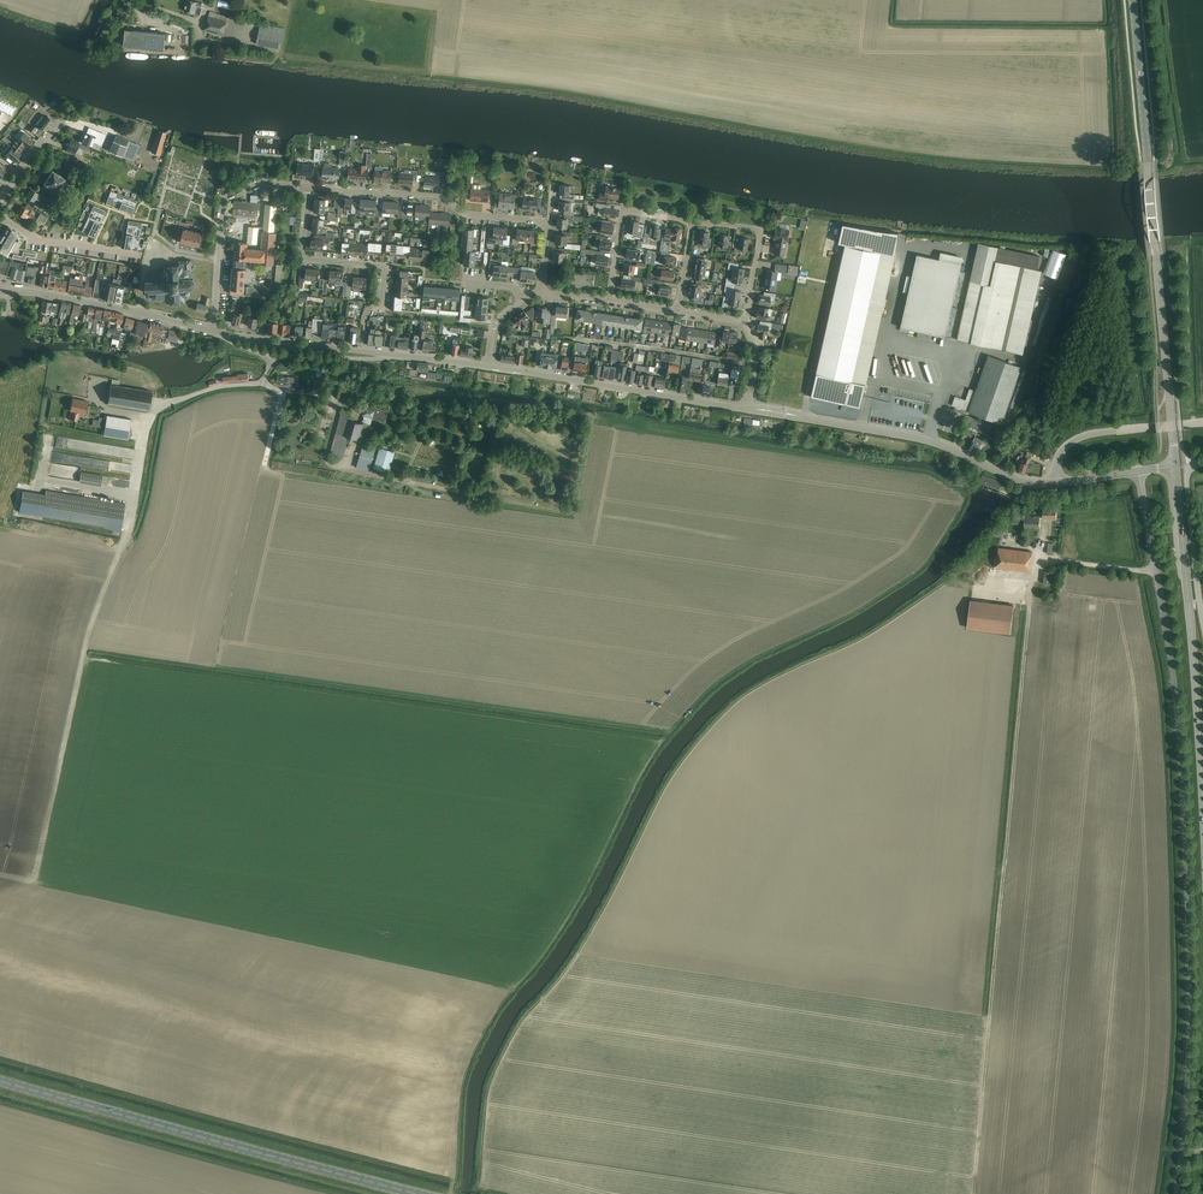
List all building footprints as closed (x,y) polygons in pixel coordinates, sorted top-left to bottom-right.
[(201,8),(202,3),(190,0),(187,0),(186,4),(184,11),(199,15),(201,8)] [(223,36),(228,17),(217,14),(217,13),(210,12),(205,31),(223,36)] [(280,49),(284,29),(260,24),(256,44),(280,49)] [(130,30),(130,28),(126,27),(126,29),(124,46),(164,50),(166,34),(130,30)] [(53,121),(48,117),(46,119),(41,116),(35,124),(37,125),(36,128),(32,125),(29,130),(39,138),(53,121)] [(21,120),(17,124),(23,129),(26,126),(22,123),(23,122),(21,120)] [(11,126),(5,133),(10,136),(15,129),(11,126)] [(158,130),(151,152),(160,155),(167,133),(158,130)] [(26,147),(27,145),(32,140),(24,133),(18,140),(16,139),(13,143),(22,150),(25,146),(26,147)] [(82,139),(82,140),(82,141),(82,143),(91,147),(93,142),(98,144),(100,139),(99,138),(96,137),(86,133),(83,139),(82,139)] [(36,142),(37,140),(30,134),(28,136),(36,142)] [(133,161),(138,149),(140,145),(116,135),(110,151),(133,161)] [(75,155),(76,153),(80,155),(82,149),(89,152),(91,148),(70,140),(67,147),(70,148),(68,151),(66,151),(75,155)] [(10,145),(4,153),(6,155),(14,162),(19,156),(18,155),(19,153),(22,150),(13,143),(11,146),(10,145)] [(71,169),(81,172),(84,174),(85,172),(89,174),(90,171),(85,169),(87,167),(83,165),(74,162),(71,169)] [(324,164),(324,168),(324,171),(323,171),(322,175),(323,175),(323,178),(339,179),(340,169),(331,169),(332,165),(330,163),(326,163),(324,164)] [(310,165),(305,164),(298,164),(298,175),(314,176),(315,164),(310,164),(310,165)] [(350,169),(349,174),(349,179),(361,180),(361,181),(365,181),(366,168),(367,166),(359,166),(358,170),(350,169)] [(392,172),(383,171),(383,167),(377,166),(375,182),(391,183),(392,172)] [(400,178),(400,184),(412,185),(413,180),(417,181),(418,175),(418,171),(412,170),(411,174),(405,174),(405,172),(404,171),(402,171),(401,172),(401,173),(400,178)] [(52,171),(44,184),(49,187),(57,192),(57,191),(60,193),(62,192),(68,182),(68,180),(65,179),(57,174),(52,171)] [(443,184),(443,178),(443,177),(440,177),(439,178),(426,177),(426,178),(422,178),(421,181),(425,182),(425,186),(438,187),(439,184),(443,184)] [(564,198),(575,199),(582,200),(583,196),(570,194),(571,186),(560,185),(559,194),(565,194),(564,198)] [(620,189),(606,187),(605,194),(600,193),(599,200),(602,200),(608,201),(609,197),(618,199),(620,189)] [(42,195),(36,192),(31,189),(26,197),(37,204),(42,195)] [(472,189),(472,193),(471,199),(479,200),(479,201),(488,202),(489,191),(472,189)] [(111,191),(106,203),(112,206),(117,193),(111,191)] [(117,193),(112,206),(119,209),(124,196),(117,193)] [(500,194),(500,200),(499,206),(508,207),(508,208),(514,209),(515,195),(500,194)] [(124,196),(119,209),(125,211),(130,198),(124,196)] [(575,199),(564,198),(560,197),(559,210),(570,211),(571,203),(574,203),(575,199)] [(130,198),(125,211),(132,214),(137,201),(130,198)] [(357,207),(357,202),(353,202),(353,199),(346,198),(344,214),(347,215),(348,210),(352,210),(352,213),(356,213),(357,207)] [(537,200),(524,198),(523,198),(522,208),(530,209),(531,208),(541,209),(542,199),(537,198),(537,200)] [(315,206),(326,207),(326,200),(315,199),(315,206)] [(369,211),(369,200),(361,199),(361,200),(357,200),(357,202),(357,207),(356,213),(356,214),(360,215),(360,210),(369,211)] [(256,218),(257,211),(272,212),(273,204),(247,202),(247,201),(248,201),(242,200),(242,201),(243,201),(234,200),(233,214),(238,215),(237,216),(256,218)] [(379,216),(380,209),(376,209),(377,201),(369,200),(369,211),(376,212),(375,216),(379,216)] [(391,213),(392,202),(384,201),(383,209),(380,209),(379,216),(383,217),(383,213),(391,213)] [(402,219),(403,211),(399,211),(399,203),(392,202),(391,213),(399,214),(399,218),(402,219)] [(593,202),(593,206),(596,206),(596,207),(599,207),(605,208),(603,216),(609,217),(615,218),(617,210),(611,209),(608,208),(609,205),(603,204),(597,203),(593,202)] [(403,211),(403,218),(407,218),(409,218),(409,215),(414,215),(414,210),(415,204),(407,203),(407,211),(403,211)] [(33,208),(32,207),(27,204),(25,208),(21,205),(16,213),(24,218),(27,213),(29,215),(33,208)] [(94,205),(90,212),(103,218),(106,211),(94,205)] [(422,220),(424,205),(421,205),(421,206),(416,205),(415,217),(420,217),(420,220),(422,220)] [(430,218),(431,206),(427,206),(427,205),(424,205),(422,220),(426,221),(426,218),(430,218)] [(436,225),(437,213),(433,213),(433,212),(431,211),(431,206),(430,218),(429,227),(432,227),(433,224),(436,225)] [(90,212),(87,218),(100,224),(103,218),(90,212)] [(443,228),(445,213),(442,212),(442,213),(437,213),(436,225),(441,225),(440,228),(443,228)] [(56,222),(51,219),(40,213),(37,218),(43,222),(44,223),(52,228),(56,222)] [(51,219),(56,222),(60,217),(54,213),(51,219)] [(445,213),(443,228),(446,228),(447,226),(451,226),(452,214),(448,214),(448,213),(445,213)] [(574,216),(571,215),(565,215),(565,219),(558,218),(557,227),(567,228),(568,223),(572,224),(572,220),(574,220),(574,216)] [(336,217),(328,216),(328,220),(314,218),(313,225),(324,226),(324,223),(328,223),(330,223),(330,220),(342,221),(342,218),(336,217)] [(87,218),(84,224),(97,230),(100,224),(87,218)] [(612,221),(607,220),(602,220),(601,223),(602,224),(601,232),(613,234),(614,225),(612,225),(612,221)] [(643,238),(644,231),(645,225),(644,225),(644,226),(639,225),(639,222),(629,220),(627,235),(643,238)] [(128,221),(127,228),(141,230),(142,223),(128,221)] [(84,224),(81,231),(94,237),(97,230),(84,224)] [(651,224),(650,227),(645,226),(644,238),(646,238),(649,236),(649,235),(654,235),(653,239),(659,240),(661,229),(657,228),(658,225),(651,224)] [(816,373),(811,397),(860,408),(866,384),(851,381),(880,252),(894,256),(897,243),(898,233),(880,231),(842,224),(838,243),(845,245),(816,373)] [(181,243),(190,245),(200,247),(203,233),(202,233),(204,227),(196,225),(194,231),(184,229),(181,243)] [(324,229),(324,226),(313,225),(313,232),(327,233),(327,236),(330,236),(335,237),(335,233),(327,232),(327,229),(324,229)] [(500,238),(501,227),(494,227),(493,235),(490,235),(490,234),(490,233),(489,243),(499,243),(500,238)] [(501,227),(500,238),(504,238),(503,244),(510,244),(510,235),(510,237),(507,236),(508,228),(501,227)] [(660,251),(668,253),(670,242),(672,242),(672,240),(680,241),(682,229),(674,227),(673,230),(666,229),(665,238),(662,238),(660,251)] [(127,228),(126,235),(139,237),(141,230),(127,228)] [(463,236),(473,236),(474,229),(464,228),(463,236)] [(774,239),(777,239),(774,255),(785,256),(787,241),(789,230),(781,228),(775,228),(774,239)] [(0,243),(0,251),(6,254),(15,239),(18,240),(20,237),(17,235),(18,233),(9,229),(0,243)] [(525,240),(526,230),(518,229),(517,233),(513,233),(512,244),(519,245),(520,240),(525,240)] [(526,230),(525,240),(531,241),(531,246),(537,246),(538,235),(534,235),(535,230),(526,230)] [(233,259),(247,260),(261,261),(261,264),(274,265),(277,233),(263,231),(263,232),(258,232),(257,243),(247,242),(247,243),(239,242),(239,245),(235,244),(233,259)] [(700,231),(698,243),(705,244),(704,247),(710,248),(711,246),(712,240),(708,239),(709,233),(700,231)] [(571,233),(568,232),(562,232),(562,235),(556,235),(555,243),(566,245),(567,237),(571,237),(571,233)] [(720,234),(719,240),(718,246),(724,247),(724,250),(730,251),(732,243),(728,243),(729,236),(720,234)] [(126,235),(125,241),(138,244),(139,237),(126,235)] [(330,236),(327,236),(316,235),(315,241),(312,240),(311,248),(323,249),(323,243),(327,244),(329,242),(330,236)] [(605,236),(599,235),(597,235),(596,242),(600,243),(599,249),(610,251),(611,242),(604,241),(605,236)] [(473,244),(473,236),(463,236),(462,243),(473,244)] [(734,252),(740,253),(741,249),(747,250),(749,239),(740,237),(739,244),(735,244),(734,252)] [(125,241),(124,249),(137,251),(138,244),(125,241)] [(472,251),(473,244),(462,243),(462,250),(476,251),(472,251)] [(978,243),(956,339),(1022,354),(1041,271),(1036,270),(1039,256),(978,243)] [(386,244),(385,252),(390,253),(390,256),(393,257),(393,255),(397,255),(398,245),(386,244)] [(554,251),(553,260),(560,261),(565,262),(565,252),(567,253),(572,253),(572,249),(566,249),(560,248),(559,252),(554,251)] [(604,252),(591,250),(581,249),(580,255),(583,256),(586,254),(597,255),(596,264),(607,266),(609,257),(603,256),(604,252)] [(640,251),(633,250),(627,249),(626,258),(639,260),(640,251)] [(475,258),(476,251),(462,250),(466,250),(465,257),(475,258)] [(23,251),(22,256),(13,254),(12,258),(25,261),(26,256),(35,258),(36,254),(23,251)] [(668,253),(660,251),(661,252),(660,258),(664,259),(663,264),(675,266),(676,258),(668,256),(669,253),(668,253)] [(851,381),(866,384),(894,256),(880,252),(851,381)] [(944,253),(943,259),(965,262),(966,255),(944,253)] [(962,264),(917,254),(901,327),(919,331),(917,338),(926,340),(927,333),(945,337),(962,264)] [(538,255),(532,255),(530,255),(529,259),(532,260),(532,262),(540,263),(540,260),(537,260),(538,255)] [(475,266),(475,258),(465,257),(465,265),(475,266)] [(695,268),(706,270),(707,263),(705,263),(705,259),(695,258),(694,264),(696,264),(695,268)] [(10,262),(10,261),(0,259),(0,274),(9,276),(23,281),(26,271),(25,270),(26,264),(10,262)] [(186,261),(179,261),(179,264),(178,265),(169,266),(165,267),(165,271),(153,272),(153,275),(151,275),(149,278),(149,280),(146,280),(146,286),(147,292),(148,292),(148,294),(149,294),(150,294),(152,296),(154,296),(155,299),(167,298),(167,303),(172,303),(172,304),(181,303),(181,302),(185,302),(185,297),(188,297),(190,294),(190,291),(191,291),(191,289),(192,288),(193,288),(194,287),(195,287),(195,286),(196,285),(196,284),(196,283),(196,282),(196,281),(195,280),(194,279),(194,268),(192,268),(191,260),(189,261),(189,259),(186,259),(186,261)] [(244,287),(247,260),(233,259),(230,294),(243,295),(254,296),(257,290),(256,289),(254,288),(252,287),(251,287),(249,287),(247,287),(244,287)] [(733,274),(743,276),(744,269),(736,267),(737,264),(739,264),(733,263),(729,262),(728,269),(734,270),(733,274)] [(501,276),(502,265),(494,265),(495,263),(490,263),(489,270),(494,271),(493,275),(501,276)] [(634,274),(634,271),(635,265),(625,263),(623,273),(634,274)] [(787,265),(782,265),(776,264),(774,271),(767,270),(766,279),(767,279),(766,283),(765,283),(764,288),(775,290),(778,272),(786,273),(787,265)] [(64,265),(62,271),(62,274),(67,275),(67,272),(71,273),(72,267),(64,265)] [(513,275),(514,268),(509,267),(509,266),(502,265),(501,276),(508,277),(508,275),(513,275)] [(28,266),(24,281),(34,284),(37,270),(38,270),(38,267),(34,266),(34,268),(28,266)] [(666,267),(660,266),(659,266),(658,269),(662,270),(661,278),(673,280),(674,272),(666,270),(666,267)] [(528,282),(529,271),(522,271),(522,269),(517,268),(516,276),(521,276),(520,282),(528,282)] [(705,277),(706,270),(695,268),(695,272),(692,272),(691,278),(702,280),(702,276),(705,277)] [(53,289),(56,276),(55,276),(56,272),(51,270),(46,287),(53,289)] [(347,296),(348,285),(348,282),(343,282),(344,272),(337,271),(336,281),(336,285),(344,286),(343,295),(347,296)] [(529,271),(528,282),(535,283),(536,272),(529,271)] [(104,277),(104,275),(97,273),(96,279),(92,297),(106,300),(107,291),(101,290),(102,287),(103,281),(104,277)] [(742,283),(743,276),(733,274),(732,279),(727,278),(726,285),(734,286),(734,282),(742,283)] [(45,287),(48,276),(41,275),(38,285),(45,287)] [(58,290),(61,277),(56,276),(53,289),(58,290)] [(622,279),(621,288),(634,290),(635,281),(640,282),(640,278),(631,276),(630,280),(622,279)] [(61,277),(58,290),(64,292),(66,286),(67,282),(61,280),(62,277),(61,277)] [(83,295),(86,277),(83,277),(83,281),(82,280),(82,283),(80,282),(80,280),(70,278),(67,293),(83,295)] [(86,277),(83,295),(91,297),(92,287),(88,286),(90,278),(86,277)] [(360,289),(359,292),(366,292),(366,297),(371,297),(372,288),(366,287),(367,278),(360,277),(359,289),(360,289)] [(113,301),(117,279),(113,278),(112,284),(109,284),(108,288),(102,287),(101,290),(107,291),(106,300),(113,301)] [(121,280),(117,279),(113,301),(121,303),(123,291),(127,292),(128,291),(129,288),(128,287),(124,286),(120,285),(121,280)] [(648,279),(647,284),(659,286),(658,294),(664,295),(664,296),(668,296),(668,295),(670,296),(672,287),(664,286),(664,281),(648,279)] [(689,290),(701,292),(701,288),(706,288),(707,282),(697,280),(696,284),(690,283),(689,290)] [(733,290),(734,286),(726,285),(724,292),(726,292),(726,296),(729,297),(740,298),(741,291),(733,290)] [(431,298),(432,287),(425,286),(424,297),(431,298)] [(438,298),(439,287),(432,287),(431,298),(438,298)] [(438,298),(445,299),(446,288),(439,287),(438,298)] [(452,300),(453,289),(446,288),(445,299),(452,300)] [(453,289),(452,300),(460,300),(461,289),(453,289)] [(700,297),(701,292),(689,290),(688,298),(694,298),(693,303),(703,304),(704,297),(700,297)] [(759,303),(769,305),(770,300),(775,301),(776,294),(768,292),(767,296),(760,295),(759,299),(758,300),(758,302),(759,303)] [(307,300),(308,295),(306,295),(306,294),(300,293),(299,301),(305,302),(306,300),(307,300)] [(198,303),(196,311),(206,313),(210,298),(206,297),(204,304),(198,303)] [(477,304),(487,305),(488,298),(478,297),(477,304)] [(739,305),(740,298),(729,297),(729,301),(723,300),(722,307),(732,309),(732,308),(730,308),(731,304),(739,305)] [(43,300),(42,306),(41,311),(56,314),(58,304),(43,300)] [(60,308),(60,312),(65,313),(69,314),(69,312),(70,310),(71,304),(62,302),(60,308)] [(80,306),(73,304),(69,323),(73,324),(75,315),(78,315),(80,306)] [(487,312),(487,305),(477,304),(477,311),(487,312)] [(93,322),(96,309),(89,307),(87,317),(90,318),(90,321),(93,322)] [(524,310),(514,318),(517,323),(519,325),(520,324),(523,327),(529,322),(526,319),(529,317),(533,323),(534,316),(534,309),(533,307),(529,310),(526,313),(524,310)] [(567,317),(567,314),(568,308),(557,307),(556,311),(552,311),(550,330),(555,330),(557,316),(567,317)] [(768,316),(771,316),(772,309),(762,307),(762,311),(758,310),(757,314),(756,315),(756,317),(757,318),(767,320),(768,316)] [(248,309),(244,309),(243,312),(247,313),(246,315),(250,316),(252,309),(248,308),(248,309)] [(538,308),(538,316),(542,317),(542,323),(550,323),(551,315),(546,315),(547,309),(538,308)] [(95,331),(97,326),(98,320),(101,321),(103,310),(96,309),(93,322),(92,331),(95,331)] [(242,316),(243,310),(238,309),(237,315),(234,314),(232,323),(239,324),(241,316),(242,316)] [(583,320),(585,310),(578,309),(577,315),(577,319),(583,320)] [(109,321),(111,311),(104,310),(102,319),(109,321)] [(109,321),(108,326),(109,326),(110,321),(114,322),(116,313),(111,311),(109,321)] [(486,320),(487,312),(477,311),(476,319),(486,320)] [(596,312),(591,311),(589,321),(596,322),(597,313),(596,312)] [(115,327),(113,337),(120,338),(121,332),(117,331),(118,328),(119,323),(122,323),(122,320),(123,315),(124,314),(117,313),(116,319),(115,327)] [(596,322),(595,326),(602,327),(602,323),(604,314),(597,313),(596,322)] [(258,319),(250,317),(248,326),(256,328),(258,319)] [(630,318),(630,317),(625,317),(623,317),(622,326),(628,327),(630,318)] [(124,326),(124,329),(127,330),(131,331),(131,328),(132,326),(134,320),(126,318),(124,323),(124,326)] [(321,333),(321,327),(322,319),(313,318),(313,322),(309,322),(309,327),(306,326),(305,336),(311,337),(312,332),(321,333)] [(270,319),(268,333),(277,334),(279,320),(270,319)] [(651,332),(653,320),(645,319),(643,331),(651,332)] [(658,333),(660,321),(653,320),(651,332),(658,333)] [(137,321),(135,327),(134,331),(131,330),(128,341),(133,342),(134,337),(142,339),(143,336),(146,336),(149,324),(137,321)] [(665,334),(667,322),(660,321),(658,333),(665,334)] [(773,323),(768,322),(762,321),(762,325),(758,324),(758,328),(756,328),(756,330),(757,331),(757,332),(759,332),(759,337),(767,339),(768,329),(771,330),(773,323)] [(147,335),(146,340),(150,341),(151,336),(153,337),(154,339),(155,338),(156,339),(159,340),(162,338),(161,336),(160,336),(162,331),(163,326),(151,322),(149,328),(147,335)] [(672,335),(674,323),(667,322),(665,334),(672,335)] [(679,339),(681,324),(674,323),(672,335),(679,336),(679,339)] [(281,324),(280,328),(280,334),(290,335),(291,325),(281,324)] [(686,340),(688,328),(681,327),(681,324),(679,339),(686,340)] [(296,325),(295,329),(295,335),(302,336),(304,326),(296,325)] [(323,326),(322,338),(329,339),(330,327),(323,326)] [(339,326),(338,334),(337,340),(344,341),(345,326),(339,326)] [(330,327),(329,339),(336,340),(337,327),(330,327)] [(376,329),(375,329),(371,328),(371,334),(369,333),(367,344),(374,345),(375,339),(376,329)] [(693,341),(695,329),(688,328),(686,340),(693,341)] [(484,330),(479,329),(477,329),(476,337),(483,338),(484,330)] [(700,342),(702,330),(695,329),(693,341),(700,342)] [(170,330),(168,336),(167,338),(176,341),(178,333),(170,330)] [(376,330),(375,339),(375,345),(382,346),(384,336),(380,335),(381,330),(376,330)] [(707,343),(709,331),(702,330),(700,342),(707,343)] [(721,346),(722,341),(729,342),(731,331),(724,330),(723,337),(718,336),(717,345),(721,346)] [(709,331),(707,343),(715,344),(717,333),(709,331)] [(731,331),(729,342),(736,344),(735,348),(739,349),(741,340),(737,339),(738,332),(731,331)] [(385,332),(385,334),(384,340),(389,340),(389,347),(395,347),(397,335),(389,334),(389,332),(385,332)] [(411,349),(417,350),(419,335),(412,335),(411,349)] [(396,341),(395,347),(398,348),(408,349),(409,343),(409,341),(410,337),(405,337),(405,338),(397,337),(396,341)] [(460,340),(453,339),(451,354),(458,355),(460,340)] [(424,340),(423,345),(423,351),(435,352),(436,345),(432,345),(433,341),(424,340)] [(583,351),(584,343),(584,346),(576,344),(575,350),(583,351)] [(584,343),(583,351),(587,352),(587,350),(591,350),(591,344),(584,343)] [(467,346),(466,346),(465,350),(461,350),(460,356),(471,357),(473,347),(467,347),(467,346)] [(620,355),(621,351),(612,350),(612,351),(611,358),(618,359),(618,360),(619,355),(620,355)] [(728,351),(727,358),(737,360),(738,353),(728,351)] [(514,363),(516,353),(508,352),(508,356),(502,355),(501,361),(514,363)] [(548,368),(550,354),(541,353),(539,367),(548,368)] [(669,362),(671,355),(665,353),(664,357),(662,356),(661,360),(669,362)] [(550,354),(548,368),(556,369),(558,355),(550,354)] [(670,362),(670,363),(668,370),(678,372),(680,363),(681,356),(671,354),(671,355),(669,362),(670,362)] [(955,397),(952,405),(968,411),(968,412),(1002,424),(1022,367),(988,355),(975,391),(970,389),(966,400),(955,397)] [(579,372),(582,357),(575,356),(573,371),(579,372)] [(565,357),(564,358),(563,358),(561,370),(568,371),(568,370),(571,371),(573,361),(569,360),(569,357),(565,357)] [(582,357),(579,372),(586,373),(588,358),(582,357)] [(699,374),(699,371),(700,369),(695,368),(696,365),(702,366),(703,359),(693,357),(690,373),(691,373),(689,379),(700,381),(702,375),(699,374)] [(596,360),(594,370),(593,376),(600,377),(603,361),(596,360)] [(429,364),(418,363),(417,371),(428,372),(429,364)] [(619,374),(618,380),(624,381),(625,375),(627,366),(626,366),(626,364),(621,363),(619,374)] [(608,378),(610,366),(603,365),(601,377),(608,378)] [(610,366),(608,378),(614,379),(616,368),(610,366)] [(644,371),(644,374),(646,375),(645,379),(644,384),(652,386),(653,377),(655,367),(650,366),(650,367),(647,366),(645,366),(644,371)] [(628,369),(628,371),(626,381),(633,383),(635,370),(628,369)] [(730,377),(739,378),(740,370),(732,369),(730,377)] [(637,377),(636,383),(642,384),(643,378),(644,374),(644,371),(638,370),(637,373),(637,377)] [(730,374),(720,372),(718,384),(727,386),(730,374)] [(223,377),(224,383),(249,381),(249,373),(238,374),(238,376),(223,377)] [(686,392),(689,379),(689,377),(682,375),(681,382),(679,391),(686,392)] [(274,385),(289,388),(290,384),(294,384),(295,377),(288,376),(288,378),(278,376),(277,383),(274,382),(274,385)] [(653,377),(652,386),(664,388),(666,379),(656,377),(653,377)] [(319,378),(318,380),(315,380),(313,386),(323,388),(324,379),(319,378)] [(358,395),(359,389),(360,386),(354,384),(353,386),(338,383),(335,395),(348,397),(349,392),(358,395)] [(108,403),(148,410),(152,391),(111,385),(108,403)] [(703,386),(702,389),(701,395),(711,396),(712,387),(703,386)] [(394,390),(393,398),(399,399),(399,400),(405,401),(406,392),(394,390)] [(88,401),(73,398),(70,410),(71,410),(69,419),(77,421),(79,412),(85,413),(88,401)] [(426,410),(427,403),(420,402),(419,409),(426,410)] [(375,409),(372,408),(366,406),(363,415),(365,416),(363,423),(350,420),(351,416),(350,416),(351,412),(342,409),(330,454),(343,458),(348,437),(366,442),(373,418),(380,420),(381,415),(374,413),(375,409)] [(104,435),(128,439),(131,419),(107,415),(104,435)] [(968,423),(971,417),(964,415),(962,421),(968,423)] [(102,418),(99,417),(98,420),(93,419),(92,426),(100,428),(102,418)] [(990,427),(980,422),(976,430),(986,435),(990,427)] [(969,449),(968,451),(973,453),(976,454),(980,445),(984,446),(986,442),(982,440),(974,437),(969,449)] [(364,444),(357,468),(369,471),(376,448),(364,444)] [(380,449),(374,468),(389,473),(394,453),(380,449)] [(1032,455),(1027,453),(1024,460),(1023,460),(1022,462),(1020,461),(1016,472),(1024,475),(1025,471),(1030,472),(1032,466),(1027,465),(1030,459),(1031,459),(1032,455)] [(103,476),(81,472),(80,482),(101,486),(103,476)] [(980,481),(998,488),(1001,481),(982,474),(980,481)] [(374,479),(378,485),(383,481),(379,476),(374,479)] [(23,490),(19,513),(42,516),(104,527),(104,528),(121,531),(125,503),(46,490),(46,494),(23,490)] [(1057,518),(1057,515),(1057,509),(1043,509),(1043,518),(1057,518)] [(1025,515),(1025,521),(1024,527),(1040,528),(1040,516),(1025,515)] [(1032,552),(1026,551),(999,548),(997,568),(1030,572),(1032,552)] [(980,566),(973,573),(977,576),(984,569),(980,566)] [(1053,585),(1055,572),(1045,571),(1043,583),(1053,585)] [(1014,606),(971,601),(968,627),(1010,632),(1014,606)]
